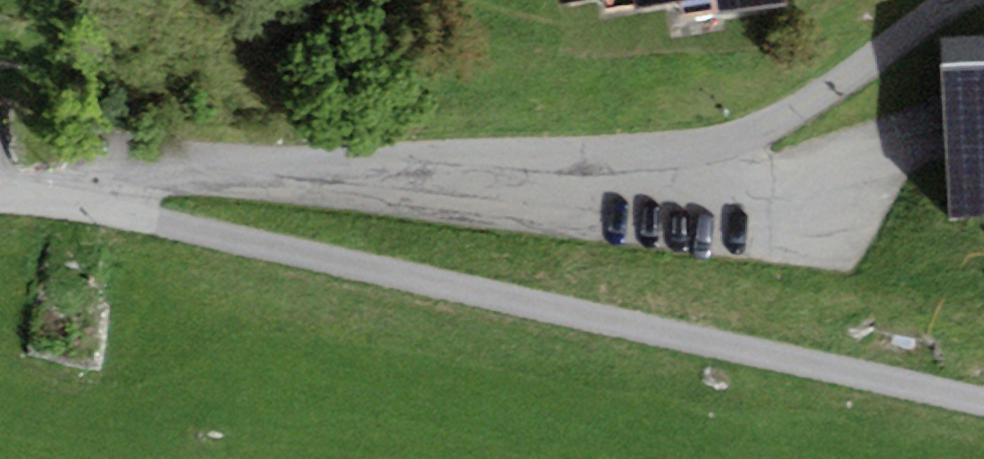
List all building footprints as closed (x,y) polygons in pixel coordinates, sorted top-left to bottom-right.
[(637,9),(693,0),(636,0),(637,9)] [(715,18),(784,7),(783,0),(712,0),(715,18)] [(942,36),(949,214),(983,213),(983,34),(942,36)]
